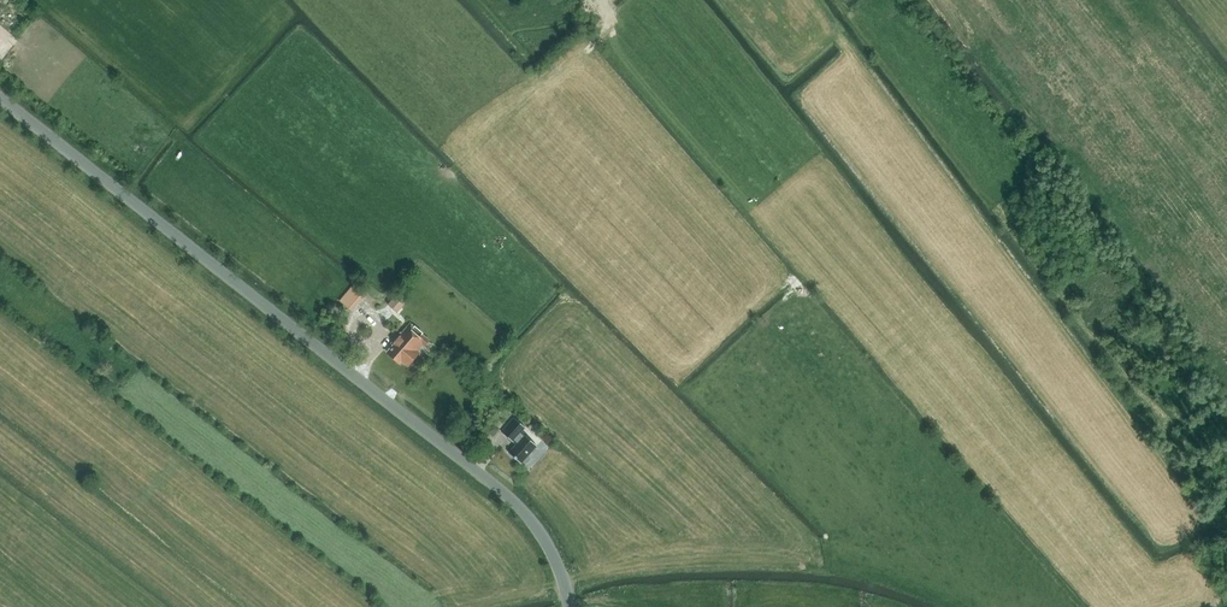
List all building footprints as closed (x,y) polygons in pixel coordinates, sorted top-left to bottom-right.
[(368,293),(355,282),(339,301),(352,312),(368,293)] [(407,302),(398,293),(388,304),(398,313),(407,302)] [(430,339),(410,323),(393,343),(395,345),(388,353),(400,363),(403,360),(409,365),(420,352),(418,350),(423,343),(425,345),(430,339)] [(522,463),(524,461),(525,462),(528,462),(531,459),(531,456),(529,454),(538,444),(522,431),(526,426),(515,416),(502,431),(513,441),(514,440),(517,443),(509,452),(522,463)]
